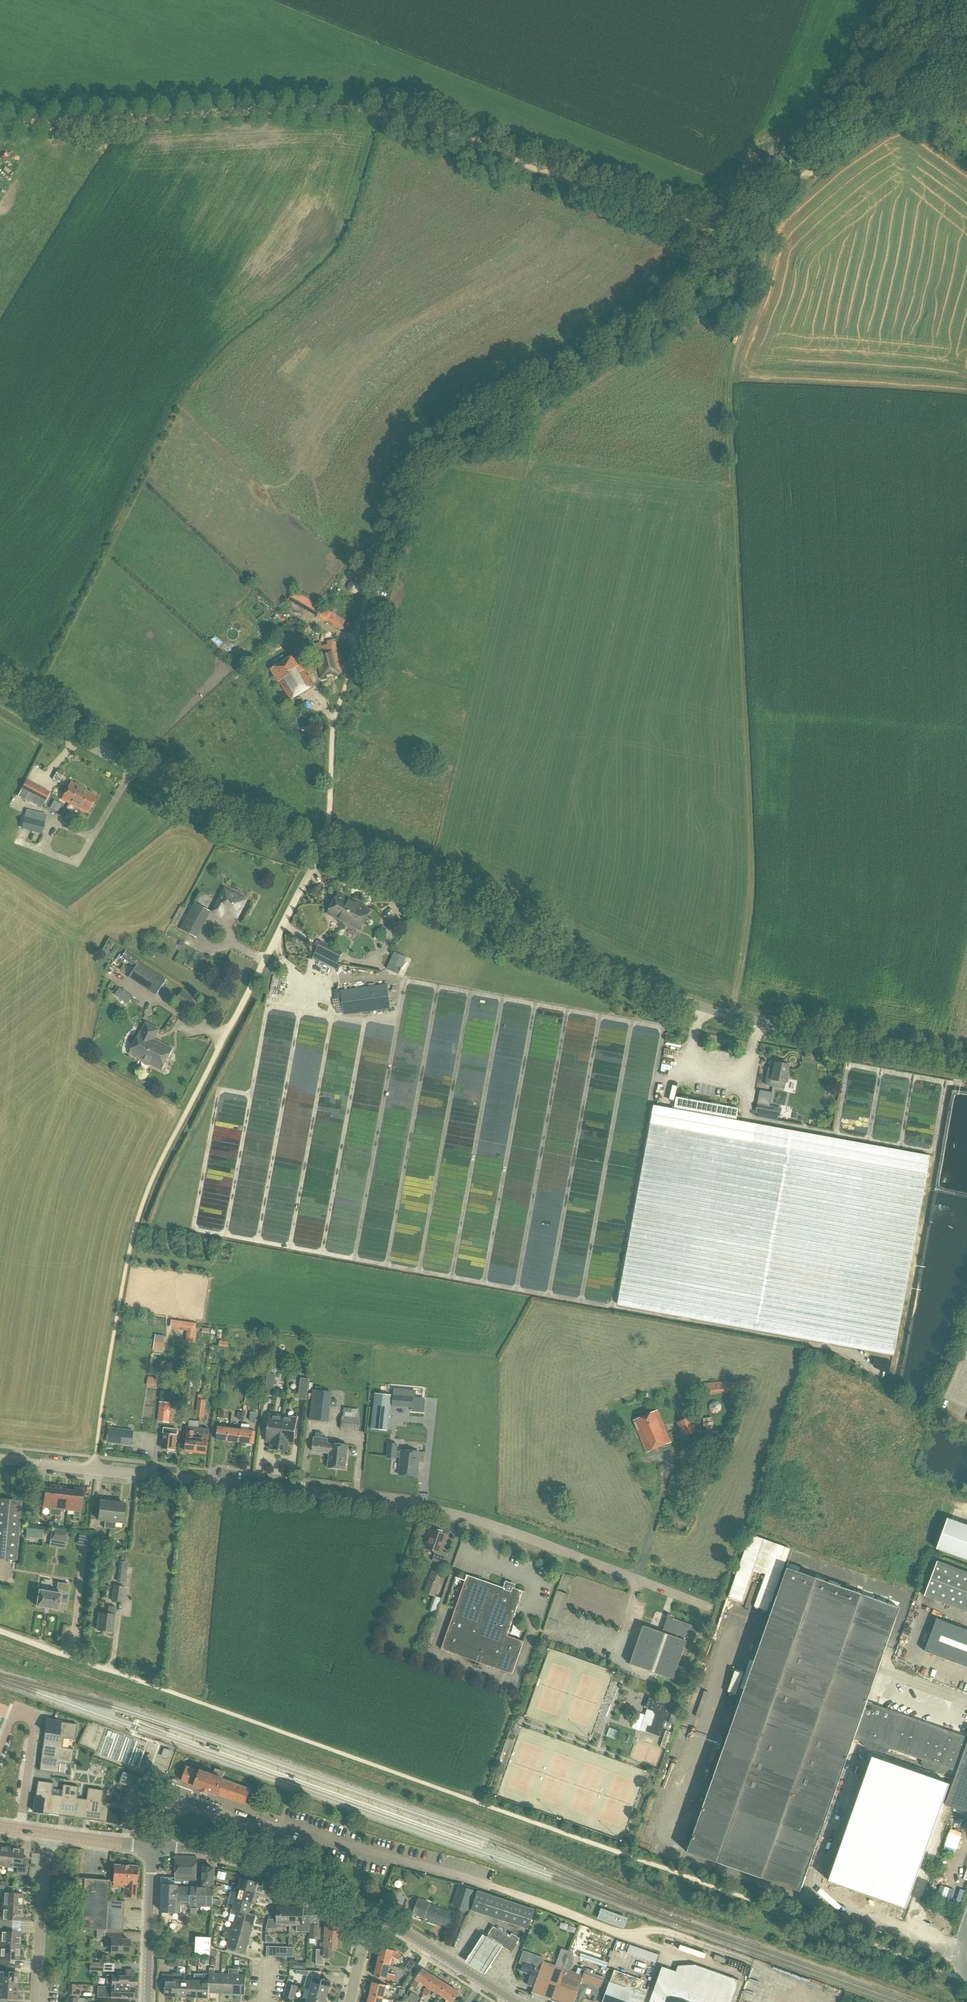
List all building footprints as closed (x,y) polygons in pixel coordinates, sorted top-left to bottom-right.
[(944,133),(938,140),(948,146),(953,139),(944,133)] [(333,614),(309,601),(310,599),(294,590),(288,600),(341,630),(346,621),(333,614)] [(343,673),(335,640),(313,645),(314,648),(315,654),(321,678),(328,677),(327,674),(335,672),(336,675),(343,673)] [(314,685),(301,665),(302,664),(296,654),(271,669),(278,681),(279,681),(291,699),(314,685)] [(44,803),(50,792),(26,779),(20,790),(44,803)] [(88,813),(97,796),(71,782),(62,799),(88,813)] [(42,834),(47,814),(26,809),(22,829),(42,834)] [(238,917),(247,900),(225,888),(216,906),(238,917)] [(345,922),(355,902),(338,894),(328,913),(345,922)] [(355,902),(345,922),(361,930),(371,910),(355,902)] [(194,903),(189,911),(207,921),(211,912),(194,903)] [(336,963),(339,958),(342,952),(320,941),(317,946),(315,952),(336,963)] [(157,994),(167,980),(140,963),(141,961),(126,951),(122,958),(136,967),(130,976),(157,994)] [(401,968),(389,963),(386,969),(399,975),(401,968)] [(344,1015),(391,1009),(388,984),(341,990),(344,1015)] [(117,993),(132,1001),(136,993),(121,985),(117,993)] [(187,1007),(193,998),(183,991),(177,1000),(187,1007)] [(153,1039),(158,1029),(147,1023),(142,1033),(141,1032),(130,1054),(162,1070),(173,1049),(153,1039)] [(663,1070),(672,1072),(674,1062),(666,1060),(663,1070)] [(787,1083),(790,1065),(776,1063),(774,1073),(769,1072),(766,1085),(785,1088),(786,1083),(787,1083)] [(673,1080),(670,1096),(675,1097),(678,1082),(673,1080)] [(741,1120),(738,1120),(740,1114),(740,1109),(677,1097),(675,1109),(655,1106),(620,1305),(895,1354),(911,1269),(931,1155),(741,1121),(741,1120)] [(769,1114),(770,1106),(759,1104),(757,1112),(769,1114)] [(194,1346),(197,1324),(172,1320),(171,1327),(189,1329),(187,1345),(194,1346)] [(163,1347),(165,1336),(155,1335),(153,1350),(161,1351),(161,1347),(163,1347)] [(274,1395),(276,1375),(268,1374),(265,1394),(274,1395)] [(155,1387),(156,1378),(148,1376),(147,1386),(155,1387)] [(307,1400),(310,1379),(301,1378),(298,1399),(307,1400)] [(748,1391),(747,1381),(730,1382),(729,1381),(706,1384),(707,1395),(748,1391)] [(327,1421),(331,1392),(314,1390),(310,1420),(327,1421)] [(390,1395),(375,1393),(375,1395),(372,1430),(387,1431),(390,1395)] [(412,1407),(413,1397),(393,1395),(392,1405),(412,1407)] [(204,1418),(206,1400),(199,1400),(196,1418),(204,1418)] [(169,1423),(171,1403),(160,1402),(158,1422),(169,1423)] [(359,1418),(360,1410),(344,1408),(343,1416),(342,1416),(341,1430),(359,1432),(360,1418),(359,1418)] [(647,1452),(671,1442),(658,1410),(634,1421),(647,1452)] [(258,1421),(259,1415),(256,1415),(256,1412),(250,1412),(250,1414),(250,1421),(255,1422),(255,1421),(258,1421)] [(279,1450),(284,1416),(270,1414),(266,1441),(272,1442),(271,1449),(279,1450)] [(284,1416),(279,1450),(288,1451),(289,1444),(294,1445),(298,1418),(284,1416)] [(683,1438),(698,1431),(691,1416),(677,1423),(683,1438)] [(704,1432),(714,1431),(713,1422),(703,1423),(704,1432)] [(240,1442),(243,1424),(242,1424),(241,1429),(230,1428),(229,1441),(240,1442)] [(243,1424),(240,1442),(252,1444),(254,1431),(249,1430),(249,1425),(243,1424)] [(197,1452),(199,1428),(189,1427),(186,1451),(197,1452)] [(229,1441),(230,1428),(218,1427),(217,1440),(229,1441)] [(176,1450),(178,1435),(178,1429),(164,1428),(163,1433),(164,1433),(162,1448),(176,1450)] [(199,1428),(197,1452),(207,1454),(210,1429),(199,1428)] [(323,1438),(323,1433),(316,1432),(316,1437),(315,1437),(313,1452),(330,1453),(328,1467),(346,1469),(349,1445),(328,1443),(329,1438),(323,1438)] [(402,1452),(397,1451),(398,1444),(388,1443),(387,1458),(397,1459),(397,1457),(401,1458),(400,1475),(417,1476),(420,1452),(402,1450),(402,1452)] [(715,1467),(719,1458),(700,1452),(697,1460),(700,1461),(700,1462),(715,1467)] [(702,1495),(705,1487),(693,1482),(689,1490),(702,1495)] [(55,1515),(59,1486),(51,1486),(51,1488),(46,1488),(44,1506),(51,1507),(50,1514),(55,1515)] [(68,1509),(70,1491),(65,1490),(66,1487),(59,1486),(55,1515),(61,1516),(62,1508),(68,1509)] [(70,1491),(68,1509),(75,1509),(74,1517),(80,1518),(83,1489),(75,1488),(75,1491),(70,1491)] [(23,1500),(0,1498),(0,1559),(17,1560),(23,1500)] [(113,1500),(106,1499),(106,1501),(100,1501),(98,1519),(105,1520),(104,1528),(110,1528),(113,1500)] [(113,1500),(110,1528),(115,1529),(116,1521),(123,1522),(125,1504),(120,1503),(120,1500),(113,1500)] [(947,1519),(936,1549),(966,1560),(966,1526),(947,1519)] [(52,1528),(50,1539),(66,1542),(67,1542),(69,1531),(52,1528)] [(445,1565),(449,1553),(442,1551),(448,1535),(430,1528),(426,1539),(430,1540),(427,1548),(436,1552),(433,1561),(445,1565)] [(125,1583),(127,1562),(119,1561),(117,1582),(125,1583)] [(938,1562),(925,1596),(966,1612),(966,1573),(938,1562)] [(966,1743),(966,1737),(867,1702),(900,1608),(787,1568),(688,1852),(800,1892),(855,1736),(861,1738),(865,1747),(883,1753),(889,1751),(889,1748),(923,1760),(922,1762),(924,1768),(943,1774),(948,1772),(949,1769),(957,1772),(966,1743)] [(436,1596),(443,1575),(432,1571),(425,1592),(436,1596)] [(512,1592),(506,1590),(506,1588),(467,1575),(442,1650),(513,1674),(524,1642),(508,1636),(523,1591),(513,1588),(512,1592)] [(68,1596),(69,1585),(58,1583),(57,1593),(39,1590),(36,1606),(58,1610),(60,1602),(67,1603),(68,1596)] [(122,1602),(124,1588),(114,1586),(112,1600),(122,1602)] [(113,1631),(115,1607),(108,1606),(108,1614),(99,1613),(97,1630),(113,1631)] [(937,1618),(925,1651),(966,1667),(966,1630),(937,1618)] [(699,1628),(673,1619),(672,1621),(667,1619),(663,1632),(644,1626),(630,1664),(674,1679),(683,1654),(689,1656),(699,1628)] [(660,1737),(671,1705),(649,1698),(645,1709),(653,1712),(655,1716),(651,1727),(648,1726),(646,1732),(660,1737)] [(675,1725),(680,1709),(674,1707),(669,1723),(675,1725)] [(75,1740),(77,1724),(46,1720),(43,1745),(46,1746),(62,1748),(63,1738),(75,1740)] [(665,1748),(671,1732),(666,1731),(661,1747),(665,1748)] [(957,1772),(945,1805),(966,1813),(966,1743),(957,1772)] [(42,1752),(39,1771),(58,1773),(59,1763),(71,1765),(73,1749),(62,1748),(46,1746),(45,1753),(42,1752)] [(872,1757),(828,1881),(904,1908),(949,1784),(872,1757)] [(200,1771),(188,1767),(182,1782),(195,1786),(195,1787),(202,1789),(202,1790),(210,1793),(211,1793),(217,1795),(218,1794),(245,1804),(251,1789),(223,1779),(225,1772),(216,1769),(214,1775),(201,1770),(200,1771)] [(122,1772),(118,1784),(127,1787),(124,1795),(127,1796),(142,1801),(144,1794),(147,1795),(147,1794),(151,1781),(122,1772)] [(53,1783),(37,1781),(34,1808),(41,1809),(40,1813),(58,1815),(59,1813),(61,1796),(52,1795),(53,1783)] [(61,1796),(59,1813),(66,1814),(65,1816),(66,1817),(83,1819),(84,1816),(85,1803),(86,1800),(77,1799),(78,1787),(62,1785),(61,1796)] [(85,1803),(84,1816),(90,1817),(90,1820),(91,1820),(99,1821),(99,1818),(109,1820),(109,1815),(110,1806),(111,1803),(102,1802),(102,1800),(103,1790),(87,1788),(86,1799),(86,1800),(85,1803)] [(109,1820),(108,1823),(124,1825),(125,1822),(132,1823),(133,1810),(141,1813),(142,1808),(145,1802),(142,1801),(127,1796),(124,1795),(122,1802),(122,1803),(111,1801),(111,1803),(110,1806),(109,1815),(109,1820)] [(133,1810),(132,1823),(137,1824),(141,1813),(133,1810)] [(7,1866),(10,1848),(0,1847),(0,1865),(7,1866)] [(10,1848),(7,1866),(16,1867),(15,1874),(26,1875),(28,1862),(28,1858),(22,1857),(23,1850),(10,1848)] [(196,1879),(197,1857),(176,1856),(175,1878),(163,1878),(163,1882),(162,1912),(181,1913),(181,1904),(213,1905),(214,1868),(204,1868),(203,1888),(199,1888),(199,1879),(196,1879)] [(114,1864),(112,1886),(124,1887),(123,1897),(126,1897),(135,1898),(137,1866),(114,1864)] [(76,1878),(71,1930),(82,1930),(82,1928),(106,1929),(106,1928),(107,1928),(109,1900),(108,1900),(109,1880),(76,1878)] [(232,1887),(255,1893),(258,1882),(242,1878),(240,1884),(233,1883),(232,1887)] [(4,1899),(3,1906),(21,1907),(22,1894),(11,1893),(11,1887),(0,1886),(0,1898),(4,1899)] [(475,1891),(459,1886),(452,1906),(469,1911),(475,1891)] [(252,1903),(255,1893),(232,1887),(231,1891),(238,1893),(236,1899),(252,1903)] [(528,1929),(535,1910),(478,1891),(471,1910),(528,1929)] [(249,1913),(252,1903),(236,1899),(234,1905),(227,1904),(226,1908),(232,1909),(237,1911),(237,1910),(249,1914),(249,1913)] [(449,1927),(454,1913),(429,1904),(429,1903),(419,1899),(414,1914),(424,1918),(424,1917),(430,1919),(429,1922),(441,1927),(442,1924),(449,1927)] [(109,1900),(107,1928),(122,1929),(124,1901),(109,1900)] [(12,1926),(12,1920),(21,1920),(21,1907),(3,1906),(3,1913),(0,1913),(0,1925),(12,1926)] [(290,1925),(290,1907),(277,1907),(277,1919),(268,1919),(266,1929),(277,1929),(277,1927),(282,1928),(282,1925),(290,1925)] [(290,1907),(290,1925),(297,1925),(297,1932),(303,1932),(309,1932),(310,1916),(303,1916),(303,1908),(290,1907)] [(624,1928),(627,1918),(601,1908),(597,1919),(624,1928)] [(256,1915),(249,1913),(249,1914),(237,1910),(237,1911),(232,1909),(230,1914),(236,1915),(235,1920),(253,1925),(256,1915)] [(225,1932),(250,1938),(253,1925),(235,1920),(232,1929),(226,1928),(225,1932)] [(326,1939),(340,1940),(341,1924),(326,1924),(326,1929),(318,1928),(319,1925),(310,1925),(309,1939),(326,1939)] [(1,1938),(1,1945),(19,1946),(20,1933),(12,1932),(12,1926),(0,1925),(0,1938),(1,1938)] [(510,1937),(494,1926),(488,1936),(498,1942),(512,1951),(520,1939),(512,1934),(510,1937)] [(250,1938),(225,1932),(224,1932),(223,1937),(230,1939),(227,1948),(246,1953),(250,1938)] [(129,1953),(129,1940),(121,1939),(121,1934),(111,1934),(105,1933),(105,1940),(106,1940),(105,1946),(111,1946),(111,1952),(129,1953)] [(483,1933),(466,1959),(486,1972),(503,1946),(483,1933)] [(275,1943),(274,1939),(271,1936),(266,1934),(266,1943),(275,1943)] [(603,1934),(601,1940),(618,1945),(620,1939),(603,1934)] [(210,1955),(211,1938),(201,1937),(200,1954),(210,1955)] [(340,1948),(340,1940),(326,1939),(325,1949),(317,1949),(316,1965),(325,1965),(325,1958),(333,1958),(333,1948),(337,1948),(340,1948)] [(658,1961),(661,1955),(630,1943),(627,1950),(658,1961)] [(7,1965),(7,1959),(18,1960),(19,1946),(1,1945),(0,1945),(0,1965),(7,1965)] [(288,1957),(289,1947),(276,1947),(267,1946),(267,1956),(275,1957),(288,1957)] [(378,1962),(390,1965),(392,1957),(398,1960),(401,1955),(393,1950),(381,1947),(378,1962)] [(552,2000),(564,1969),(544,1962),(545,1959),(524,1951),(521,1961),(525,1963),(522,1971),(532,1974),(528,1985),(534,1987),(532,1993),(552,2000)] [(90,1962),(90,1971),(103,1972),(103,1963),(90,1962)] [(388,1973),(390,1965),(378,1962),(374,1976),(394,1982),(396,1975),(388,1973)] [(16,1986),(17,1972),(6,1971),(7,1965),(0,1965),(0,1985),(16,1986)] [(221,1993),(222,1974),(214,1974),(215,1968),(210,1968),(209,1974),(210,1974),(210,1982),(209,1982),(209,1993),(221,1993)] [(233,1994),(234,1969),(229,1969),(229,1975),(222,1974),(221,1993),(233,1994)] [(234,1969),(233,1994),(245,1994),(246,1975),(239,1975),(239,1969),(234,1969)] [(415,1979),(411,1986),(416,1989),(420,1983),(427,1987),(428,1987),(435,1977),(422,1969),(415,1979)] [(552,2000),(557,2001),(583,2001),(588,1987),(587,1986),(587,1984),(600,1989),(604,1978),(585,1971),(586,1971),(581,1969),(579,1974),(564,1969),(552,2000)] [(106,1975),(106,1983),(111,1983),(111,1986),(133,1987),(134,1976),(133,1976),(133,1970),(125,1970),(125,1975),(112,1975),(106,1975)] [(647,1991),(642,1989),(645,1981),(615,1970),(611,1982),(603,2001),(643,2001),(647,1991)] [(309,1971),(308,1976),(314,1977),(310,1990),(327,1994),(331,1982),(320,1979),(322,1971),(309,1971)] [(420,2000),(423,2001),(424,2001),(432,1990),(440,1995),(447,1984),(435,1977),(428,1987),(427,1987),(423,1993),(424,1994),(420,2000)] [(176,1997),(177,1980),(166,1980),(165,1996),(176,1997)] [(187,1997),(188,1981),(177,1980),(176,1997),(187,1997)] [(198,1998),(198,1981),(188,1981),(187,1997),(198,1998)] [(209,1993),(209,1982),(198,1981),(198,1998),(209,1998),(209,1993)] [(370,1994),(383,1998),(386,1985),(373,1982),(370,1994)] [(294,1999),(298,1986),(287,1983),(284,1996),(283,1996),(294,1999)] [(78,1997),(79,1991),(75,1991),(75,1984),(68,1984),(68,1997),(78,1997)] [(440,1995),(448,2000),(446,2001),(453,2001),(459,1992),(447,1984),(440,1995)] [(692,1995),(695,1986),(689,1984),(686,1992),(692,1995)] [(6,1998),(16,1998),(16,1986),(0,1985),(0,2001),(5,2001),(6,1998)] [(106,1986),(106,1997),(133,1998),(133,1987),(111,1986),(106,1986)] [(303,1998),(308,1999),(307,2001),(325,2001),(327,1994),(310,1990),(305,1988),(303,1998)] [(518,1993),(532,2001),(538,2001),(539,2000),(521,1988),(518,1993)] [(654,1991),(651,1999),(650,2001),(688,2001),(670,1996),(654,1991)] [(760,1994),(749,1991),(746,2000),(755,2001),(758,2001),(760,1994)] [(420,1997),(412,1992),(407,1999),(412,2001),(417,2001),(420,1997)]
